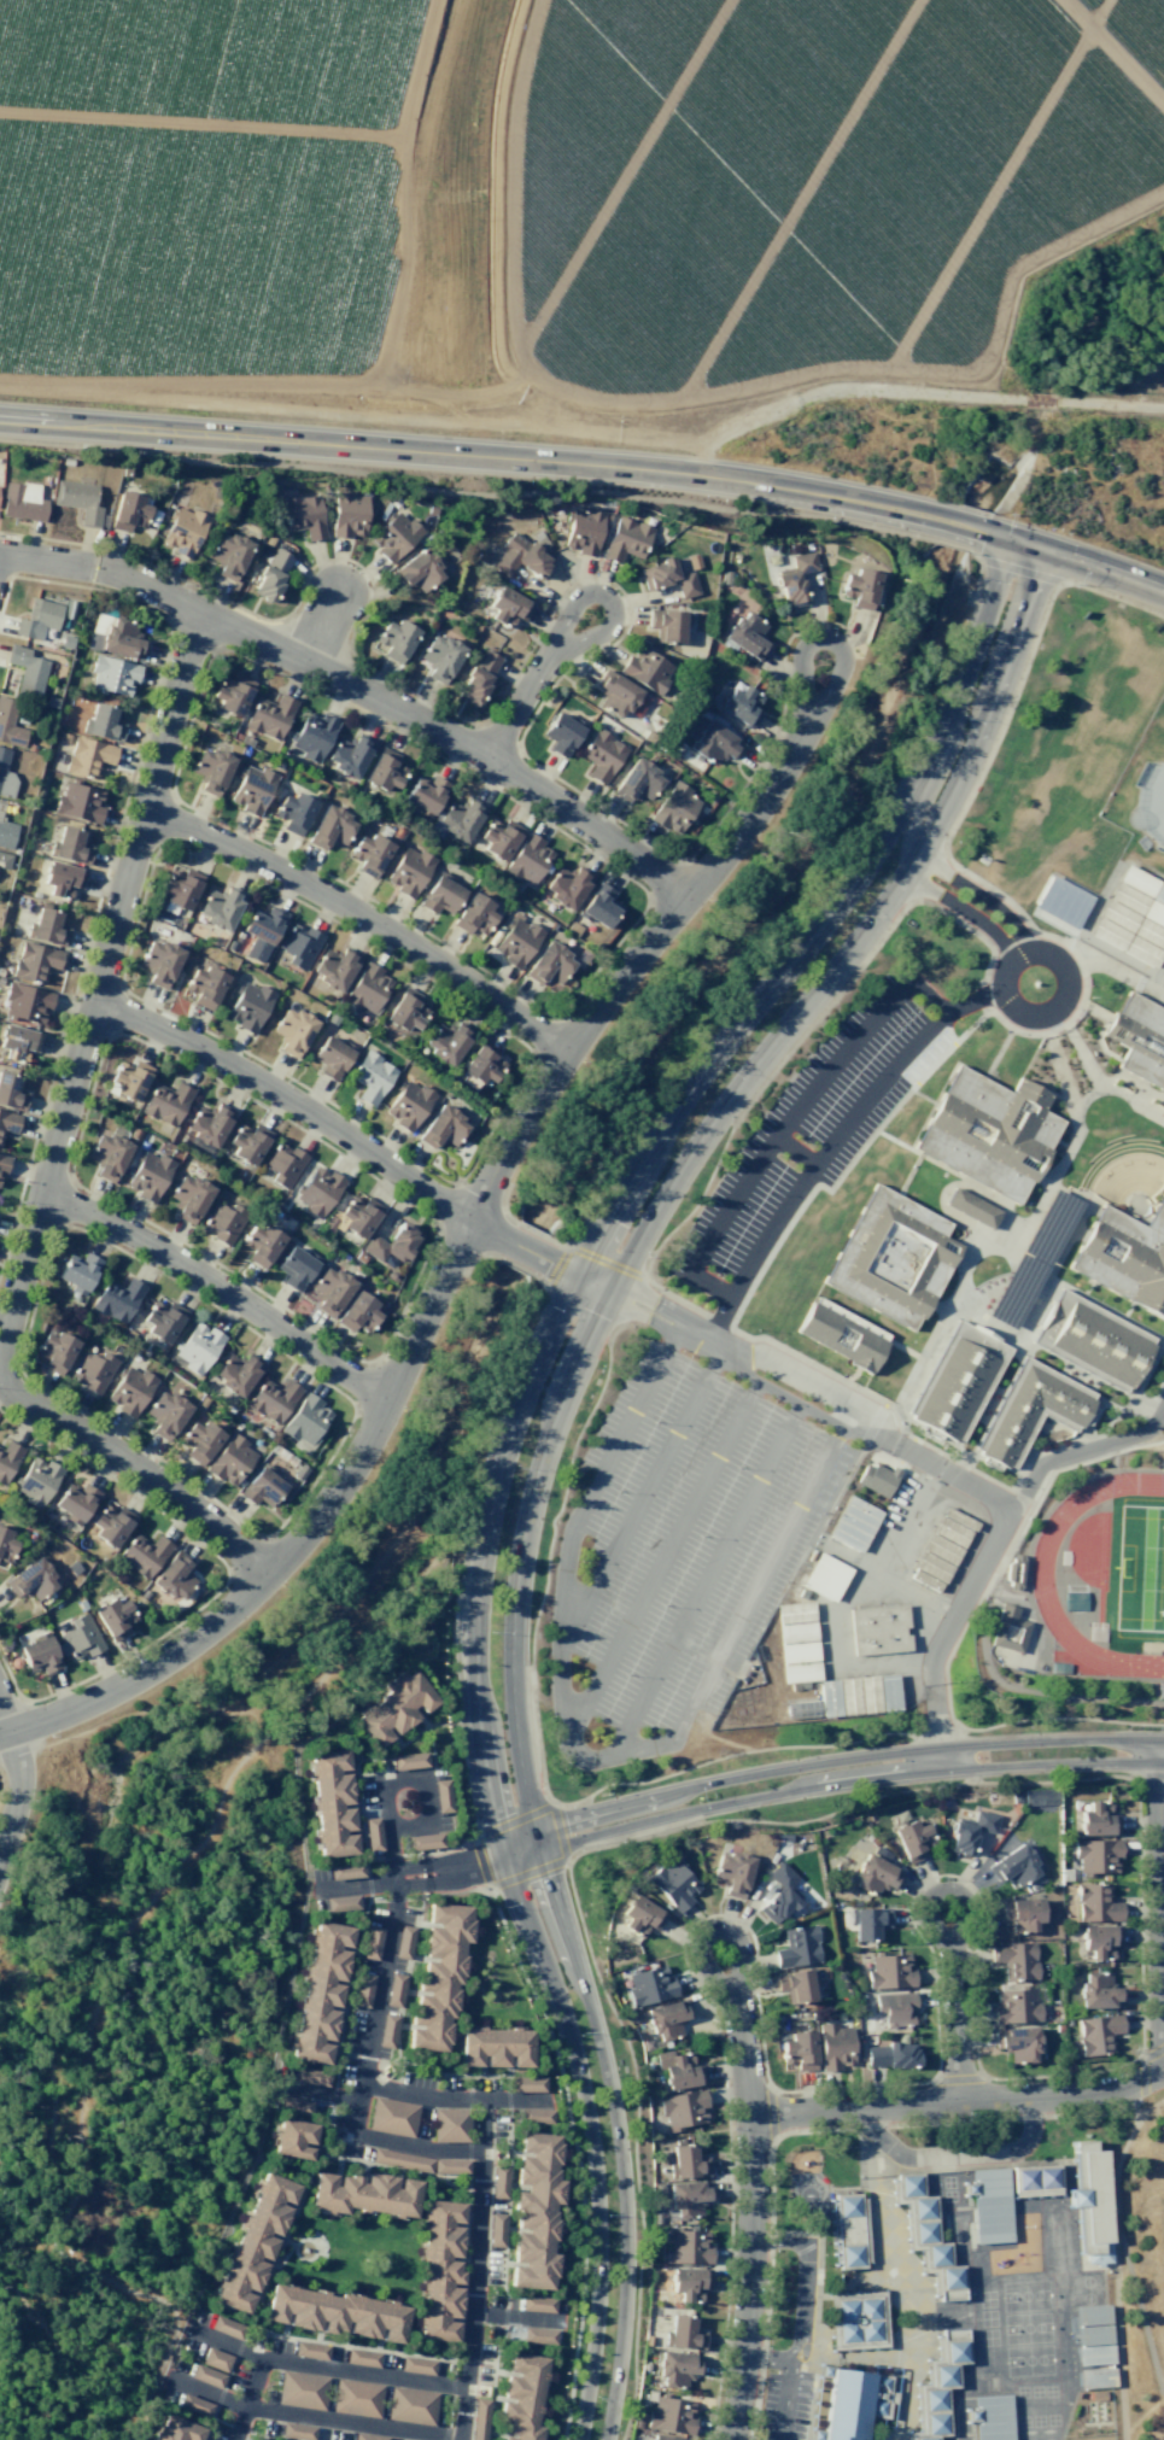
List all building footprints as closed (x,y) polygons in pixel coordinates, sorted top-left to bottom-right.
[(96,485),(55,480),(52,505),(81,508),(79,526),(98,528),(100,507),(94,507),(96,485)] [(0,517),(44,521),(46,500),(37,499),(39,485),(4,481),(0,517)] [(365,496),(353,496),(353,491),(333,490),(332,536),(365,536),(365,496)] [(142,495),(117,491),(110,529),(129,532),(130,526),(145,528),(148,506),(141,504),(142,495)] [(279,500),(284,532),(304,529),(306,541),(325,538),(317,494),(279,500)] [(206,517),(176,505),(160,546),(190,558),(206,517)] [(563,549),(597,555),(605,513),(571,507),(563,549)] [(421,533),(398,509),(366,539),(389,564),(421,533)] [(640,559),(652,529),(617,516),(601,557),(619,564),(623,553),(640,559)] [(215,574),(232,583),(252,546),(221,529),(206,557),(220,565),(215,574)] [(538,579),(551,558),(512,533),(489,567),(506,578),(515,564),(538,579)] [(292,555),(273,548),(266,566),(263,565),(251,595),(273,603),(292,555)] [(403,587),(412,581),(419,593),(444,576),(425,548),(392,570),(403,587)] [(817,570),(813,551),(790,555),(793,569),(775,572),(782,609),(806,604),(800,573),(817,570)] [(698,595),(692,571),(676,575),(672,559),(638,567),(644,589),(675,582),(679,599),(698,595)] [(854,575),(844,573),(839,595),(853,598),(851,607),(871,611),(879,573),(856,568),(854,575)] [(485,618),(510,629),(514,618),(524,622),(532,602),(498,588),(485,618)] [(56,631),(61,604),(30,598),(25,620),(16,618),(12,634),(40,640),(42,628),(56,631)] [(755,661),(767,645),(758,638),(766,626),(743,609),(723,638),(755,661)] [(648,629),(655,629),(655,641),(682,642),(683,610),(648,610),(648,629)] [(86,648),(99,651),(108,616),(95,613),(86,648)] [(140,659),(143,640),(133,638),(136,622),(108,617),(102,652),(140,659)] [(386,647),(382,656),(401,665),(417,629),(397,620),(394,626),(384,621),(374,642),(386,647)] [(464,650),(434,631),(417,660),(430,668),(426,675),(442,685),(464,650)] [(47,661),(28,656),(30,649),(9,644),(5,663),(20,666),(15,692),(39,697),(47,661)] [(672,666),(637,644),(619,672),(658,696),(668,679),(665,677),(672,666)] [(455,695),(474,707),(502,660),(483,648),(455,695)] [(140,666),(96,654),(87,686),(128,697),(131,684),(135,685),(140,666)] [(597,707),(623,720),(639,688),(603,670),(595,686),(606,692),(597,707)] [(219,701),(216,708),(237,718),(254,683),(237,675),(234,683),(220,676),(210,697),(219,701)] [(717,709),(750,730),(761,713),(754,709),(762,696),(735,680),(717,709)] [(274,704),(256,697),(244,728),(279,741),(295,700),(278,694),(274,704)] [(11,726),(17,702),(0,697),(0,742),(22,748),(26,730),(11,726)] [(85,733),(119,743),(125,724),(112,720),(115,708),(93,702),(85,733)] [(300,756),(318,764),(336,721),(322,715),(320,718),(305,711),(290,747),(302,751),(300,756)] [(539,735),(552,742),(547,749),(564,759),(582,729),(553,712),(539,735)] [(714,765),(720,755),(729,760),(740,740),(705,720),(688,751),(714,765)] [(603,786),(628,749),(596,728),(579,755),(593,764),(585,775),(603,786)] [(373,744),(353,734),(348,743),(337,737),(324,762),(355,778),(373,744)] [(116,745),(71,737),(65,773),(96,779),(99,762),(113,765),(116,745)] [(198,790),(218,797),(232,757),(199,746),(190,772),(203,776),(198,790)] [(396,790),(406,769),(392,762),(396,754),(379,746),(363,782),(385,792),(388,786),(396,790)] [(0,748),(0,796),(11,798),(17,774),(4,771),(9,749),(0,748)] [(610,791),(627,804),(635,793),(646,801),(664,778),(637,757),(610,791)] [(257,816),(276,777),(246,763),(228,802),(257,816)] [(413,779),(402,802),(432,816),(448,783),(432,776),(427,786),(413,779)] [(691,790),(672,779),(649,819),(678,836),(698,801),(687,795),(691,790)] [(98,824),(103,806),(99,805),(102,792),(62,781),(54,813),(98,824)] [(291,798),(281,794),(273,816),(284,820),(281,829),(300,837),(315,801),(294,792),(291,798)] [(450,801),(433,825),(462,844),(485,811),(466,799),(460,808),(450,801)] [(306,843),(324,850),(329,839),(344,846),(355,819),(323,805),(306,843)] [(478,838),(485,842),(481,850),(502,862),(522,829),(506,819),(502,826),(489,819),(478,838)] [(0,821),(0,847),(10,850),(16,824),(0,821)] [(92,846),(80,843),(83,831),(58,824),(50,856),(87,865),(92,846)] [(531,886),(554,850),(526,833),(503,869),(531,886)] [(358,836),(348,856),(360,861),(356,871),(375,879),(391,843),(370,834),(367,840),(358,836)] [(414,900),(432,859),(402,845),(386,881),(396,886),(394,891),(414,900)] [(7,869),(10,854),(0,852),(0,868),(7,869)] [(49,886),(47,895),(69,900),(71,887),(80,889),(85,869),(47,862),(42,884),(49,886)] [(1127,865),(1118,880),(1150,899),(1158,883),(1127,865)] [(542,893),(573,910),(591,877),(573,867),(569,874),(556,867),(542,893)] [(159,902),(192,909),(199,873),(183,870),(182,874),(165,871),(159,902)] [(434,915),(438,907),(449,914),(464,891),(437,874),(418,905),(434,915)] [(1032,907),(1074,929),(1091,897),(1049,874),(1032,907)] [(578,911),(605,930),(618,911),(607,902),(614,892),(599,882),(578,911)] [(1117,882),(1107,899),(1140,917),(1150,900),(1117,882)] [(1163,906),(1163,885),(1160,883),(1151,899),(1163,906)] [(226,932),(243,896),(223,886),(219,894),(208,889),(194,916),(226,932)] [(495,915),(488,911),(492,903),(469,891),(452,926),(468,934),(471,929),(484,936),(495,915)] [(1107,900),(1099,917),(1130,934),(1140,918),(1107,900)] [(1163,929),(1163,907),(1151,900),(1141,917),(1163,929)] [(28,939),(63,946),(67,928),(58,926),(61,912),(35,906),(28,939)] [(243,954),(260,963),(285,915),(270,907),(264,917),(251,910),(240,931),(252,937),(243,954)] [(491,953),(520,969),(542,930),(512,914),(491,953)] [(1098,917),(1089,934),(1121,950),(1130,935),(1098,917)] [(1133,935),(1163,952),(1163,930),(1141,918),(1133,935)] [(290,956),(286,963),(303,972),(322,937),(292,921),(277,949),(290,956)] [(1131,935),(1123,952),(1154,969),(1163,953),(1131,935)] [(181,951),(149,938),(138,965),(151,971),(146,982),(165,990),(181,951)] [(523,975),(541,987),(547,978),(559,985),(576,960),(546,940),(523,975)] [(11,977),(43,985),(48,967),(58,970),(63,952),(20,941),(11,977)] [(342,992),(356,959),(324,944),(310,977),(342,992)] [(374,1016),(391,980),(379,975),(382,969),(363,960),(344,1003),(374,1016)] [(204,966),(202,970),(187,964),(182,976),(188,979),(183,989),(195,993),(191,1003),(211,1011),(225,974),(204,966)] [(254,1033),(272,994),(243,980),(224,1020),(254,1033)] [(4,1015),(43,1025),(51,993),(8,982),(3,1000),(7,1001),(4,1015)] [(429,1011),(401,993),(384,1020),(403,1033),(408,1025),(416,1031),(429,1011)] [(1117,1013),(1113,1012),(1101,1035),(1127,1049),(1118,1067),(1163,1092),(1163,1089),(1163,1011),(1128,993),(1117,1013)] [(316,1023),(286,1005),(271,1031),(284,1039),(277,1049),(295,1059),(316,1023)] [(436,1022),(420,1046),(449,1066),(471,1035),(452,1022),(447,1030),(436,1022)] [(2,1059),(17,1062),(19,1049),(36,1053),(41,1032),(3,1025),(0,1038),(0,1048),(4,1049),(2,1059)] [(353,1052),(326,1035),(311,1058),(322,1065),(318,1072),(334,1082),(353,1052)] [(505,1061),(474,1045),(461,1072),(481,1083),(483,1078),(494,1084),(505,1061)] [(363,1085),(356,1098),(374,1108),(395,1068),(364,1051),(349,1078),(363,1085)] [(130,1067),(118,1061),(105,1089),(134,1103),(151,1069),(134,1060),(130,1067)] [(913,1148),(1018,1205),(1030,1182),(1034,1184),(1052,1152),(1048,1151),(1063,1122),(1043,1112),(1051,1095),(1018,1078),(1011,1093),(985,1079),(957,1065),(936,1104),(913,1148)] [(0,1072),(0,1106),(22,1111),(27,1092),(15,1089),(19,1077),(0,1072)] [(434,1096),(407,1078),(382,1114),(410,1132),(434,1096)] [(171,1092),(154,1082),(139,1111),(172,1129),(193,1091),(176,1082),(171,1092)] [(418,1140),(434,1149),(440,1138),(455,1147),(468,1121),(437,1104),(418,1140)] [(197,1107),(183,1131),(213,1148),(232,1116),(215,1105),(210,1114),(197,1107)] [(0,1111),(0,1143),(3,1131),(15,1134),(20,1115),(0,1111)] [(250,1131),(237,1123),(222,1149),(251,1166),(270,1133),(254,1123),(250,1131)] [(98,1130),(85,1158),(99,1164),(94,1175),(112,1184),(130,1145),(98,1130)] [(274,1174),(270,1181),(285,1190),(306,1158),(279,1141),(263,1167),(274,1174)] [(125,1187),(137,1191),(134,1197),(155,1204),(171,1161),(138,1149),(125,1187)] [(0,1155),(0,1174),(4,1176),(9,1158),(0,1155)] [(344,1183),(317,1164),(292,1200),(319,1219),(344,1183)] [(193,1226),(211,1187),(180,1172),(168,1197),(181,1203),(174,1217),(193,1226)] [(821,1283),(916,1334),(960,1247),(943,1237),(950,1225),(899,1196),(875,1183),(821,1283)] [(990,1229),(999,1211),(952,1187),(943,1205),(990,1229)] [(1145,1225),(1163,1188),(1163,1320),(1133,1304),(1093,1281),(1069,1269),(1100,1206),(1145,1225)] [(362,1203),(351,1197),(335,1225),(362,1241),(382,1207),(365,1197),(362,1203)] [(232,1203),(228,1209),(217,1203),(201,1228),(212,1235),(211,1238),(226,1247),(248,1213),(232,1203)] [(385,1243),(371,1233),(360,1249),(379,1262),(386,1253),(400,1262),(420,1234),(400,1221),(385,1243)] [(284,1237),(264,1223),(259,1230),(252,1225),(239,1244),(251,1251),(246,1258),(263,1269),(284,1237)] [(286,1275),(281,1282),(297,1293),(317,1263),(290,1246),(275,1268),(286,1275)] [(55,1278),(71,1285),(69,1290),(83,1297),(100,1260),(84,1253),(80,1262),(65,1255),(55,1278)] [(331,1319),(354,1284),(326,1264),(306,1293),(319,1302),(315,1308),(331,1319)] [(123,1325),(144,1286),(128,1277),(123,1288),(105,1279),(90,1308),(123,1325)] [(1061,1288),(1054,1303),(1052,1300),(1036,1328),(1040,1330),(1033,1342),(1128,1393),(1137,1376),(1142,1379),(1152,1362),(1148,1359),(1157,1342),(1061,1288)] [(382,1310),(355,1291),(335,1322),(351,1333),(355,1326),(367,1333),(382,1310)] [(812,1303),(795,1330),(849,1362),(848,1364),(870,1375),(887,1344),(884,1342),(888,1336),(817,1298),(814,1304),(812,1303)] [(168,1302),(165,1308),(152,1301),(142,1321),(149,1324),(144,1333),(167,1345),(185,1310),(168,1302)] [(955,1318),(1012,1350),(963,1443),(955,1440),(953,1444),(941,1435),(938,1439),(922,1432),(924,1427),(911,1421),(912,1416),(907,1414),(955,1318)] [(198,1377),(223,1338),(195,1320),(173,1355),(185,1362),(182,1367),(198,1377)] [(62,1375),(77,1341),(56,1331),(54,1336),(44,1332),(31,1361),(62,1375)] [(116,1359),(101,1352),(98,1358),(83,1351),(70,1381),(100,1394),(116,1359)] [(261,1365),(243,1352),(238,1360),(227,1353),(210,1378),(240,1397),(261,1365)] [(1024,1357),(975,1453),(1013,1471),(1040,1416),(1074,1433),(1078,1427),(1082,1428),(1083,1424),(1089,1426),(1096,1411),(1093,1409),(1094,1403),(1090,1400),(1093,1395),(1024,1357)] [(105,1401),(133,1418),(156,1381),(128,1364),(105,1401)] [(286,1379),(279,1389),(263,1378),(245,1405),(276,1426),(301,1389),(286,1379)] [(145,1413),(156,1420),(149,1430),(167,1442),(190,1407),(161,1388),(145,1413)] [(309,1448),(331,1410),(303,1393),(280,1431),(309,1448)] [(200,1426),(193,1422),(180,1441),(190,1448),(185,1455),(201,1466),(223,1434),(204,1421),(200,1426)] [(205,1468),(231,1488),(257,1453),(231,1434),(205,1468)] [(3,1487),(22,1448),(7,1440),(0,1454),(0,1485),(3,1487)] [(33,1454),(12,1490),(24,1497),(22,1500),(39,1510),(61,1471),(33,1454)] [(865,1464),(856,1482),(885,1499),(901,1471),(893,1467),(890,1471),(875,1464),(872,1468),(865,1464)] [(253,1505),(257,1499),(269,1508),(286,1484),(259,1465),(238,1494),(253,1505)] [(68,1513),(65,1520),(80,1528),(97,1491),(82,1484),(78,1493),(63,1486),(53,1507),(68,1513)] [(848,1496),(827,1535),(860,1552),(882,1514),(848,1496)] [(118,1505),(114,1512),(103,1504),(87,1528),(114,1547),(135,1517),(118,1505)] [(946,1506),(942,1515),(975,1532),(978,1525),(946,1506)] [(940,1516),(971,1533),(963,1549),(930,1532),(940,1516)] [(0,1528),(0,1560),(8,1563),(16,1542),(8,1538),(11,1531),(0,1528)] [(156,1535),(151,1544),(133,1533),(117,1560),(149,1579),(170,1543),(156,1535)] [(930,1533),(961,1550),(953,1567),(922,1549),(930,1533)] [(176,1603),(196,1582),(185,1572),(192,1564),(176,1550),(150,1579),(176,1603)] [(920,1550),(953,1568),(944,1584),(912,1567),(920,1550)] [(819,1552),(801,1585),(833,1603),(852,1570),(819,1552)] [(34,1601),(57,1586),(38,1557),(2,1579),(14,1598),(27,1590),(34,1601)] [(914,1569),(911,1578),(937,1592),(941,1585),(914,1569)] [(129,1634),(124,1625),(135,1620),(125,1598),(116,1603),(113,1597),(93,1607),(110,1643),(129,1634)] [(776,1605),(778,1625),(815,1621),(812,1603),(776,1605)] [(1001,1604),(990,1644),(1020,1654),(1029,1625),(1016,1620),(1018,1609),(1001,1604)] [(848,1610),(853,1655),(911,1651),(905,1605),(848,1610)] [(72,1628),(59,1633),(71,1662),(102,1649),(86,1612),(68,1619),(72,1628)] [(780,1644),(778,1626),(814,1622),(815,1640),(780,1644)] [(41,1669),(42,1674),(59,1670),(51,1635),(19,1642),(26,1672),(41,1669)] [(782,1664),(780,1646),(815,1643),(818,1661),(782,1664)] [(784,1684),(783,1666),(818,1662),(819,1680),(784,1684)] [(352,1719),(374,1750),(392,1737),(392,1736),(420,1717),(418,1715),(436,1703),(413,1670),(403,1677),(400,1672),(378,1687),(384,1697),(352,1719)] [(878,1677),(882,1711),(900,1710),(896,1674),(878,1677)] [(877,1677),(881,1713),(861,1714),(859,1678),(877,1677)] [(838,1680),(856,1678),(860,1714),(842,1716),(838,1680)] [(818,1681),(837,1680),(841,1715),(821,1718),(818,1681)] [(356,1854),(354,1832),(353,1832),(348,1771),(347,1771),(346,1750),(310,1753),(318,1856),(356,1854)] [(392,1770),(427,1766),(425,1752),(391,1755),(392,1770)] [(451,1811),(447,1779),(433,1780),(437,1812),(451,1811)] [(1018,1790),(1019,1802),(1010,1802),(1010,1790),(1018,1790)] [(1109,1801),(1110,1815),(1116,1815),(1117,1835),(1078,1836),(1077,1809),(1087,1809),(1087,1801),(1109,1801)] [(996,1815),(992,1833),(976,1830),(969,1856),(947,1850),(952,1833),(949,1832),(952,1821),(954,1822),(955,1818),(972,1821),(975,1810),(996,1815)] [(366,1851),(380,1850),(379,1818),(364,1818),(366,1851)] [(925,1822),(934,1843),(920,1848),(924,1856),(907,1863),(891,1828),(913,1819),(917,1826),(925,1822)] [(408,1851),(442,1846),(440,1832),(407,1837),(408,1851)] [(1116,1860),(1116,1872),(1090,1872),(1090,1877),(1083,1877),(1083,1872),(1077,1872),(1077,1859),(1072,1859),(1072,1839),(1121,1839),(1121,1857),(1111,1857),(1111,1860),(1116,1860)] [(1013,1890),(1037,1874),(1031,1866),(1035,1862),(1030,1856),(1033,1855),(1026,1847),(1025,1848),(1020,1842),(984,1866),(996,1884),(1005,1878),(1013,1890)] [(727,1851),(753,1857),(742,1900),(723,1895),(725,1886),(720,1885),(721,1882),(710,1878),(718,1854),(726,1856),(727,1851)] [(902,1872),(893,1889),(885,1885),(883,1889),(878,1886),(873,1896),(852,1885),(856,1877),(853,1876),(856,1868),(855,1867),(860,1859),(861,1859),(865,1853),(902,1872)] [(689,1896),(698,1888),(683,1870),(685,1867),(679,1861),(677,1863),(673,1859),(663,1868),(660,1865),(644,1878),(677,1914),(691,1901),(686,1895),(688,1895),(689,1896)] [(784,1889),(799,1903),(790,1911),(789,1909),(772,1925),(756,1909),(778,1886),(766,1874),(779,1861),(795,1877),(784,1889)] [(328,1865),(329,1879),(363,1878),(362,1864),(328,1865)] [(1122,1901),(1122,1920),(1077,1921),(1076,1884),(1109,1883),(1109,1901),(1122,1901)] [(633,1894),(666,1915),(655,1932),(647,1926),(645,1927),(647,1927),(639,1938),(621,1926),(626,1919),(619,1914),(633,1894)] [(325,1911),(358,1910),(357,1895),(325,1897),(325,1911)] [(1040,1921),(1039,1898),(1001,1900),(1001,1920),(1013,1920),(1013,1921),(1011,1921),(1012,1932),(1034,1932),(1033,1921),(1040,1921)] [(447,2051),(447,2017),(454,2017),(455,1984),(462,1984),(463,1942),(470,1942),(470,1905),(428,1904),(427,1925),(425,1925),(424,1959),(420,1959),(420,1993),(413,1993),(412,2027),(408,2027),(408,2050),(447,2051)] [(848,1908),(888,1908),(888,1926),(879,1926),(879,1942),(853,1942),(853,1924),(848,1924),(848,1908)] [(292,2059),(327,2065),(331,2043),(332,2043),(337,2009),(341,1983),(342,1983),(348,1949),(352,1927),(313,1921),(292,2059)] [(817,1943),(819,1961),(776,1967),(773,1950),(785,1948),(782,1929),(815,1924),(818,1941),(813,1942),(813,1943),(817,1943)] [(362,1958),(376,1960),(382,1927),(368,1925),(362,1958)] [(412,1927),(398,1926),(395,1958),(409,1959),(412,1927)] [(1111,1945),(1111,1959),(1089,1959),(1089,1950),(1081,1950),(1081,1926),(1119,1926),(1119,1945),(1111,1945)] [(1035,1961),(1036,1979),(1004,1982),(1002,1962),(990,1964),(989,1944),(1033,1942),(1034,1960),(1031,1960),(1031,1962),(1035,1961)] [(913,1967),(914,1986),(867,1989),(866,1971),(871,1971),(870,1955),(875,1955),(875,1952),(883,1952),(883,1954),(907,1954),(908,1965),(902,1965),(903,1967),(913,1967)] [(672,1976),(677,1995),(631,2007),(626,1990),(630,1989),(626,1974),(632,1973),(631,1970),(638,1968),(639,1971),(663,1965),(666,1976),(662,1977),(662,1978),(672,1976)] [(808,1968),(813,2001),(786,2005),(784,1991),(777,1991),(773,1973),(808,1968)] [(1121,1984),(1121,2007),(1080,2007),(1080,1983),(1083,1983),(1082,1973),(1110,1972),(1110,1983),(1113,1983),(1113,1985),(1121,1984)] [(367,2007),(372,1975),(359,1973),(354,2005),(367,2007)] [(385,2005),(399,2007),(405,1975),(390,1973),(385,2005)] [(1039,2002),(1040,2020),(994,2023),(993,2005),(998,2005),(998,2003),(994,2003),(994,1990),(1034,1989),(1034,2002),(1039,2002)] [(872,1994),(913,1991),(914,2009),(908,2011),(908,2013),(912,2012),(913,2024),(894,2025),(894,2028),(884,2028),(884,2023),(882,2023),(882,2012),(873,2013),(872,1994)] [(684,2019),(684,2023),(678,2025),(680,2035),(657,2041),(655,2032),(651,2034),(644,2008),(675,2001),(677,2006),(683,2005),(686,2018),(684,2019)] [(1076,2018),(1121,2013),(1123,2032),(1111,2034),(1112,2054),(1080,2058),(1076,2018)] [(377,2046),(391,2048),(397,2016),(383,2014),(377,2046)] [(850,2026),(853,2065),(840,2065),(840,2064),(838,2064),(838,2070),(820,2071),(817,2024),(835,2023),(835,2026),(850,2026)] [(1037,2034),(1037,2044),(1036,2044),(1036,2053),(1031,2053),(1033,2062),(1008,2064),(1007,2052),(1002,2052),(1001,2048),(994,2048),(993,2029),(1035,2026),(1035,2034),(1037,2034)] [(530,2067),(531,2030),(460,2030),(460,2066),(482,2066),(482,2067),(508,2067),(530,2067)] [(812,2031),(815,2070),(795,2071),(795,2060),(792,2061),(792,2062),(783,2064),(780,2042),(790,2041),(789,2032),(812,2031)] [(650,2038),(653,2049),(642,2050),(641,2041),(650,2038)] [(919,2043),(920,2066),(887,2067),(887,2065),(866,2066),(865,2047),(885,2046),(885,2042),(897,2042),(897,2044),(919,2043)] [(691,2052),(696,2084),(666,2089),(663,2070),(656,2070),(654,2053),(669,2049),(671,2055),(691,2052)] [(295,2082),(327,2086),(328,2072),(297,2069),(295,2082)] [(543,2091),(543,2077),(510,2077),(511,2092),(543,2091)] [(656,2097),(702,2090),(704,2106),(697,2107),(698,2112),(703,2111),(706,2123),(682,2126),(682,2130),(667,2132),(665,2116),(660,2116),(656,2097)] [(311,2102),(279,2095),(276,2109),(308,2115),(311,2102)] [(412,2136),(416,2103),(371,2098),(367,2131),(412,2136)] [(467,2142),(468,2109),(433,2108),(432,2141),(467,2142)] [(550,2109),(520,2109),(520,2123),(550,2123),(550,2109)] [(309,2159),(311,2146),(312,2146),(315,2123),(278,2118),(273,2154),(309,2159)] [(558,2134),(520,2133),(518,2154),(516,2154),(515,2184),(525,2185),(525,2192),(513,2191),(512,2209),(516,2209),(515,2230),(513,2230),(512,2264),(511,2264),(510,2287),(553,2289),(555,2254),(552,2254),(554,2204),(561,2204),(562,2180),(556,2180),(558,2134)] [(1070,2142),(1074,2188),(1066,2188),(1068,2207),(1076,2207),(1078,2255),(1084,2254),(1086,2263),(1110,2261),(1104,2149),(1094,2151),(1093,2140),(1070,2142)] [(671,2144),(674,2144),(683,2144),(695,2143),(696,2158),(707,2157),(708,2176),(668,2178),(667,2164),(672,2164),(671,2144)] [(469,2159),(372,2151),(371,2166),(467,2174),(469,2159)] [(1011,2167),(1058,2165),(1059,2190),(1012,2194),(1011,2167)] [(507,2166),(492,2166),(492,2198),(506,2198),(507,2166)] [(969,2170),(1006,2167),(1011,2241),(973,2243),(970,2194),(963,2195),(961,2183),(970,2182),(969,2170)] [(414,2217),(419,2181),(397,2178),(397,2177),(364,2172),(350,2170),(349,2177),(337,2176),(337,2175),(314,2172),(309,2208),(346,2214),(346,2208),(414,2217)] [(215,2304),(246,2314),(253,2293),(256,2294),(266,2261),(269,2263),(288,2205),(290,2206),(297,2184),(259,2171),(215,2304)] [(895,2173),(897,2196),(908,2196),(912,2243),(923,2243),(924,2266),(936,2266),(937,2301),(964,2299),(961,2263),(950,2263),(948,2240),(936,2241),(934,2194),(922,2195),(920,2172),(895,2173)] [(667,2182),(710,2179),(712,2200),(703,2200),(703,2205),(700,2205),(701,2216),(675,2218),(674,2208),(668,2208),(667,2182)] [(837,2268),(833,2193),(859,2192),(864,2266),(837,2268)] [(418,2339),(456,2341),(457,2320),(459,2320),(460,2286),(459,2286),(460,2260),(459,2260),(461,2225),(462,2225),(463,2202),(425,2200),(418,2339)] [(659,2224),(660,2213),(651,2213),(651,2224),(659,2224)] [(489,2247),(503,2247),(504,2214),(490,2214),(489,2247)] [(668,2230),(673,2230),(673,2227),(682,2227),(682,2230),(707,2231),(707,2242),(702,2242),(702,2245),(712,2246),(710,2264),(663,2263),(663,2246),(668,2246),(668,2230)] [(671,2269),(709,2269),(709,2288),(698,2288),(698,2289),(701,2289),(701,2303),(678,2303),(678,2292),(671,2292),(671,2269)] [(407,2306),(338,2294),(338,2295),(270,2284),(265,2320),(286,2324),(286,2326),(319,2331),(320,2329),(345,2334),(379,2339),(379,2340),(401,2343),(407,2306)] [(830,2350),(827,2293),(883,2290),(887,2346),(830,2350)] [(554,2312),(554,2298),(521,2297),(521,2311),(554,2312)] [(1072,2306),(1109,2304),(1110,2322),(1074,2325),(1072,2306)] [(669,2313),(692,2316),(691,2330),(703,2331),(702,2350),(663,2345),(665,2331),(668,2331),(669,2313)] [(239,2340),(244,2326),(214,2315),(209,2329),(239,2340)] [(1075,2327),(1110,2324),(1112,2342),(1076,2345),(1075,2327)] [(550,2343),(551,2329),(522,2328),(522,2342),(550,2343)] [(942,2363),(930,2363),(931,2387),(920,2387),(923,2435),(911,2435),(911,2439),(937,2439),(937,2436),(948,2435),(944,2388),(957,2387),(955,2363),(967,2363),(965,2328),(940,2329),(942,2363)] [(653,2336),(651,2346),(643,2345),(645,2335),(653,2336)] [(1075,2347),(1111,2345),(1112,2363),(1077,2366),(1075,2347)] [(201,2363),(225,2373),(231,2357),(207,2347),(201,2363)] [(345,2364),(378,2367),(380,2352),(347,2349),(345,2364)] [(702,2356),(700,2375),(692,2375),(691,2380),(685,2380),(684,2388),(660,2386),(661,2376),(657,2376),(660,2351),(702,2356)] [(539,2426),(536,2426),(545,2357),(508,2353),(506,2374),(505,2374),(501,2400),(503,2400),(498,2434),(501,2435),(500,2439),(538,2439),(539,2426)] [(400,2371),(433,2374),(434,2359),(401,2357),(400,2371)] [(866,2415),(863,2439),(808,2439),(809,2428),(820,2429),(827,2376),(818,2375),(819,2365),(829,2366),(873,2372),(866,2415)] [(221,2387),(224,2373),(193,2366),(190,2380),(221,2387)] [(1077,2370),(1113,2368),(1115,2386),(1078,2388),(1077,2370)] [(322,2410),(327,2378),(281,2370),(276,2403),(322,2410)] [(890,2375),(888,2391),(895,2392),(894,2403),(889,2403),(887,2418),(866,2415),(873,2372),(890,2375)] [(378,2417),(381,2384),(335,2379),(331,2413),(378,2417)] [(432,2425),(436,2392),(389,2387),(386,2420),(432,2425)] [(692,2403),(689,2416),(695,2417),(691,2435),(644,2427),(648,2409),(653,2410),(655,2395),(660,2395),(660,2393),(669,2394),(668,2398),(692,2403)] [(1008,2394),(1011,2439),(975,2439),(973,2419),(966,2421),(965,2409),(972,2409),(972,2395),(1008,2394)] [(474,2398),(469,2439),(484,2439),(489,2400),(474,2398)] [(203,2428),(162,2413),(152,2439),(199,2439),(203,2428)] [(634,2417),(642,2418),(641,2429),(633,2428),(634,2417)] [(314,2428),(282,2422),(280,2436),(303,2439),(312,2439),(314,2428)]
